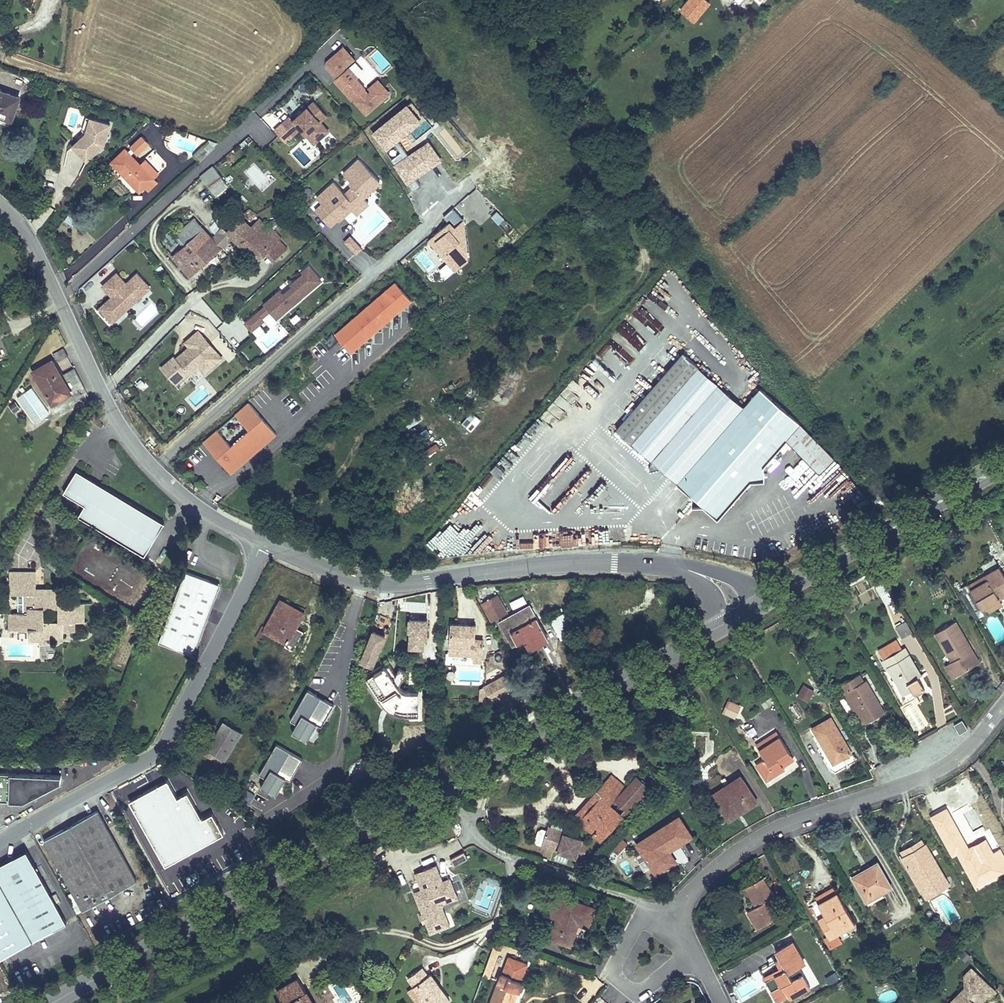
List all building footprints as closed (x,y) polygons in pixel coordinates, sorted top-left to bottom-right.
[(680,9),(693,20),(709,2),(706,0),(689,0),(680,9)] [(343,48),(327,63),(327,67),(335,75),(337,73),(340,76),(336,80),(353,100),(356,97),(358,99),(356,101),(367,114),(389,93),(378,81),(369,89),(371,91),(368,93),(356,79),(358,78),(349,68),(345,71),(343,68),(353,59),(343,48)] [(11,120),(19,97),(0,91),(0,116),(11,120)] [(290,116),(282,124),(293,135),(300,129),(306,135),(310,132),(318,141),(329,131),(320,122),(327,116),(313,102),(293,120),(290,116)] [(398,140),(423,123),(409,103),(370,131),(408,184),(443,160),(429,140),(408,154),(398,140)] [(89,133),(93,119),(86,117),(82,130),(85,134),(86,133),(87,135),(89,133)] [(110,124),(93,119),(89,133),(87,135),(86,133),(85,134),(72,145),(86,161),(104,145),(110,124)] [(617,128),(608,137),(614,143),(623,134),(617,128)] [(142,134),(129,145),(137,154),(150,143),(142,134)] [(193,155),(199,161),(214,147),(208,141),(193,155)] [(111,162),(140,192),(145,186),(149,190),(157,182),(153,179),(140,165),(125,149),(111,162)] [(334,182),(317,198),(322,204),(315,211),(330,227),(343,215),(354,204),(357,207),(353,211),(356,214),(368,203),(363,197),(380,181),(359,159),(343,173),(352,182),(350,184),(353,187),(345,194),(334,182)] [(140,165),(153,179),(158,174),(145,160),(140,165)] [(243,172),(261,191),(272,181),(254,162),(243,172)] [(213,166),(200,176),(209,186),(221,177),(213,166)] [(221,177),(209,186),(212,190),(215,194),(227,185),(221,177)] [(468,191),(474,187),(468,179),(463,183),(468,191)] [(215,194),(212,190),(196,203),(200,207),(215,194)] [(354,204),(343,215),(351,223),(358,216),(356,214),(353,211),(357,207),(354,204)] [(266,227),(249,208),(237,220),(238,221),(227,231),(233,238),(251,254),(258,261),(266,254),(270,250),(279,240),(281,238),(269,224),(266,227)] [(497,211),(491,217),(500,224),(505,217),(497,211)] [(455,272),(481,248),(448,212),(443,217),(447,222),(427,240),(455,272)] [(213,239),(194,218),(176,234),(185,244),(172,255),(191,277),(233,238),(227,231),(223,227),(213,239)] [(350,237),(345,242),(350,247),(355,242),(350,237)] [(287,248),(279,240),(270,250),(266,254),(273,261),(287,248)] [(355,242),(350,247),(356,254),(361,249),(355,242)] [(258,312),(245,323),(252,330),(264,320),(262,317),(270,311),(276,319),(284,312),(283,311),(292,304),(293,305),(315,285),(314,284),(321,279),(309,265),(301,272),(303,273),(290,284),(292,286),(284,293),(280,290),(270,298),(273,301),(266,307),(259,313),(258,312)] [(146,275),(141,269),(136,274),(137,275),(130,281),(120,271),(108,282),(118,292),(115,295),(114,294),(101,306),(108,314),(109,312),(114,317),(112,319),(113,320),(128,306),(127,305),(152,283),(145,276),(146,275)] [(334,334),(351,353),(412,300),(395,280),(334,334)] [(270,298),(264,304),(266,307),(273,301),(270,298)] [(283,311),(284,312),(293,305),(292,304),(283,311)] [(199,368),(204,375),(224,359),(199,328),(183,341),(186,345),(159,367),(175,387),(199,368)] [(64,348),(53,354),(58,361),(68,356),(64,348)] [(834,458),(799,424),(800,423),(760,388),(743,407),(697,367),(698,366),(683,353),(617,429),(651,459),(650,470),(660,467),(692,495),(693,506),(703,505),(718,517),(750,480),(764,479),(763,466),(786,439),(819,472),(834,458)] [(52,360),(33,371),(52,403),(71,393),(61,376),(52,360)] [(71,393),(72,396),(85,389),(74,368),(61,376),(71,393)] [(31,387),(17,397),(35,423),(49,413),(31,387)] [(20,408),(15,402),(10,406),(14,412),(20,408)] [(249,402),(203,442),(231,473),(276,434),(249,402)] [(462,423),(471,432),(481,420),(472,412),(462,423)] [(96,423),(100,420),(96,414),(91,417),(96,423)] [(164,523),(77,471),(64,492),(85,505),(79,516),(144,555),(164,523)] [(841,510),(859,493),(842,475),(824,492),(841,510)] [(996,557),(982,565),(988,574),(970,584),(983,607),(987,605),(990,610),(999,605),(998,603),(1002,600),(1000,597),(1003,594),(1003,571),(996,557)] [(219,589),(208,580),(185,571),(159,642),(194,655),(219,589)] [(36,589),(36,572),(10,572),(10,593),(18,593),(26,593),(26,613),(19,613),(13,613),(13,630),(30,630),(38,630),(38,628),(44,628),(44,637),(45,637),(64,637),(64,631),(75,631),(75,622),(81,622),(81,603),(63,603),(59,603),(59,589),(43,589),(43,592),(36,592),(36,589)] [(220,584),(208,580),(219,589),(220,584)] [(974,612),(983,607),(970,584),(961,590),(974,612)] [(894,601),(888,591),(882,594),(887,604),(894,601)] [(497,594),(482,602),(492,621),(507,613),(497,594)] [(290,605),(281,600),(266,627),(262,625),(261,628),(265,631),(287,643),(285,646),(293,650),(303,631),(296,627),(301,618),(287,610),(290,605)] [(304,613),(290,605),(287,610),(301,618),(304,613)] [(500,621),(501,625),(531,608),(529,605),(500,621)] [(547,637),(531,608),(501,625),(512,646),(524,640),(529,650),(539,645),(538,642),(547,637)] [(563,613),(551,619),(561,639),(582,629),(577,610),(563,613)] [(428,622),(410,620),(409,632),(411,632),(409,648),(423,649),(424,641),(426,642),(428,622)] [(906,621),(896,627),(902,637),(911,631),(906,621)] [(956,621),(935,633),(948,655),(951,652),(955,659),(948,663),(952,671),(960,673),(972,667),(973,659),(965,644),(968,642),(956,621)] [(476,625),(451,623),(450,633),(444,633),(443,648),(449,648),(449,653),(473,655),(473,660),(482,661),(483,641),(475,640),(476,625)] [(807,624),(798,630),(805,640),(814,635),(807,624)] [(38,630),(30,630),(30,640),(45,640),(45,637),(44,637),(44,628),(38,628),(38,630)] [(260,640),(265,631),(261,628),(256,638),(260,640)] [(361,661),(372,666),(385,636),(373,631),(361,661)] [(889,667),(904,694),(911,690),(914,695),(925,689),(918,676),(916,677),(913,673),(915,671),(907,657),(909,655),(905,647),(902,649),(897,641),(879,651),(884,659),(883,660),(887,668),(889,667)] [(968,642),(965,644),(973,659),(972,667),(979,662),(968,642)] [(40,643),(39,659),(53,659),(54,644),(40,643)] [(909,655),(907,657),(915,671),(913,673),(916,677),(918,676),(920,675),(909,655)] [(531,660),(524,664),(529,672),(535,668),(531,660)] [(952,671),(948,663),(945,665),(953,678),(960,673),(952,671)] [(406,692),(399,687),(407,671),(399,667),(396,673),(390,664),(367,679),(382,703),(391,710),(402,714),(419,714),(419,692),(406,692)] [(885,712),(866,680),(863,681),(859,674),(846,682),(850,689),(846,691),(865,724),(885,712)] [(865,724),(846,691),(850,689),(846,682),(839,685),(862,725),(865,724)] [(809,699),(814,690),(804,685),(799,693),(809,699)] [(333,704),(308,690),(291,720),(297,724),(292,732),(307,741),(317,723),(321,726),(333,704)] [(809,699),(799,693),(797,696),(807,702),(809,699)] [(729,701),(724,713),(733,716),(738,705),(729,701)] [(627,713),(621,715),(627,727),(633,724),(627,713)] [(921,716),(913,721),(918,729),(925,724),(921,716)] [(852,753),(831,717),(813,728),(827,752),(828,751),(830,754),(828,755),(834,764),(852,753)] [(962,719),(954,724),(959,734),(968,729),(962,719)] [(242,732),(224,721),(207,749),(224,759),(225,760),(242,732)] [(791,754),(777,732),(756,745),(764,758),(757,763),(767,780),(784,769),(782,765),(780,761),(791,754)] [(302,759),(277,744),(259,774),(266,777),(261,786),(275,795),(285,777),(290,780),(302,759)] [(221,764),(224,759),(207,749),(204,754),(221,764)] [(793,758),(791,754),(780,761),(782,765),(793,758)] [(650,788),(637,776),(615,800),(625,809),(620,815),(608,804),(624,786),(612,775),(579,811),(591,821),(585,827),(600,841),(622,817),(623,818),(650,788)] [(729,790),(743,781),(740,776),(726,785),(729,790)] [(726,785),(712,794),(726,815),(740,806),(743,811),(757,802),(743,781),(729,790),(726,785)] [(740,806),(726,815),(729,820),(743,811),(740,806)] [(69,826),(44,840),(73,892),(83,910),(136,880),(97,810),(69,826)] [(591,821),(579,811),(574,817),(585,827),(591,821)] [(679,817),(637,843),(656,873),(671,864),(664,853),(668,850),(691,836),(679,817)] [(548,826),(547,830),(568,837),(569,835),(563,833),(563,831),(548,826)] [(541,846),(547,830),(542,829),(537,831),(534,840),(537,844),(541,846)] [(568,837),(547,830),(541,846),(583,859),(588,843),(581,841),(581,839),(569,835),(568,837)] [(901,851),(904,857),(924,845),(921,840),(901,851)] [(904,857),(902,858),(922,891),(931,886),(935,893),(949,885),(925,844),(924,845),(904,857)] [(959,854),(976,885),(1003,870),(1003,856),(1000,849),(992,853),(994,856),(983,862),(974,846),(959,854)] [(0,865),(0,959),(66,922),(26,850),(0,865)] [(664,853),(671,864),(675,861),(668,850),(664,853)] [(464,851),(450,858),(454,865),(468,858),(464,851)] [(637,854),(645,869),(649,867),(641,852),(637,854)] [(866,901),(892,887),(878,861),(869,866),(870,868),(853,878),(866,901)] [(627,862),(621,866),(625,874),(632,870),(627,862)] [(443,882),(436,865),(415,873),(422,890),(415,893),(423,914),(421,915),(421,919),(424,922),(426,921),(430,933),(449,925),(443,908),(441,905),(443,902),(445,903),(448,897),(456,894),(450,879),(443,882)] [(852,876),(853,878),(870,868),(869,866),(852,876)] [(545,881),(532,878),(531,882),(544,886),(545,881)] [(764,924),(779,916),(770,898),(774,896),(764,878),(757,882),(756,880),(747,886),(755,900),(757,900),(759,904),(758,905),(747,911),(756,926),(763,922),(764,924)] [(819,903),(838,892),(834,887),(815,898),(816,899),(819,903)] [(66,896),(76,914),(83,910),(73,892),(66,896)] [(855,922),(838,892),(819,903),(816,899),(809,903),(828,937),(829,937),(836,933),(855,922)] [(456,894),(448,897),(445,903),(458,898),(456,894)] [(550,917),(557,919),(564,898),(557,895),(550,917)] [(557,919),(551,938),(570,945),(577,926),(575,926),(576,923),(588,927),(594,908),(564,898),(557,919)] [(840,942),(836,933),(829,937),(828,937),(825,938),(830,947),(840,942)] [(804,962),(792,942),(775,952),(779,958),(776,960),(781,968),(782,970),(775,974),(774,972),(763,977),(777,1001),(787,995),(791,993),(793,996),(810,986),(798,965),(804,962)] [(518,990),(520,991),(524,981),(521,981),(528,963),(509,956),(491,1002),(513,1002),(518,990)] [(895,968),(900,977),(905,974),(900,964),(895,968)] [(414,986),(423,999),(426,1002),(446,1002),(450,1000),(441,988),(439,990),(437,987),(439,986),(430,974),(428,976),(422,967),(408,977),(414,986)] [(971,967),(964,975),(970,981),(964,987),(949,1002),(977,1002),(974,1000),(977,998),(979,1000),(985,994),(987,996),(991,996),(996,991),(971,967)] [(276,991),(283,1001),(280,1002),(313,1002),(298,978),(276,991)] [(414,986),(408,990),(417,1002),(418,1002),(423,999),(414,986)] [(987,996),(985,994),(979,1000),(977,998),(974,1000),(977,1002),(981,1002),(987,996)]
